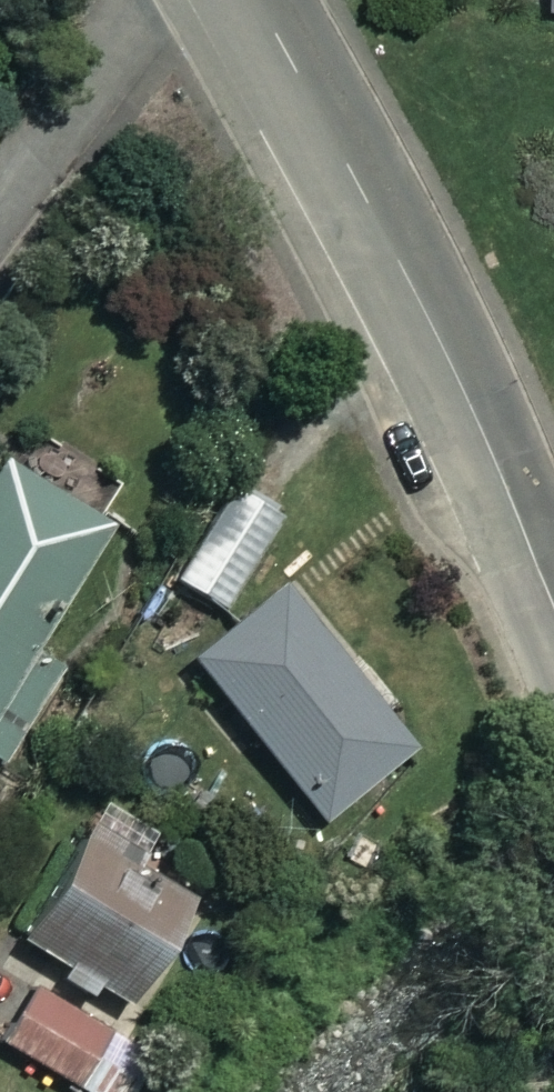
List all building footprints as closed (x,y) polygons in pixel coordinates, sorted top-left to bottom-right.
[(0,460),(0,755),(2,751),(52,667),(23,650),(101,520),(0,460)] [(273,505),(225,477),(167,575),(215,604),(273,505)] [(402,744),(273,581),(179,656),(309,818),(402,744)] [(54,962),(45,977),(81,998),(89,983),(111,996),(171,894),(54,825),(0,917),(0,930),(54,962)] [(131,1077),(84,1049),(96,1028),(21,985),(0,1022),(0,1044),(84,1091),(122,1091),(131,1077)]
